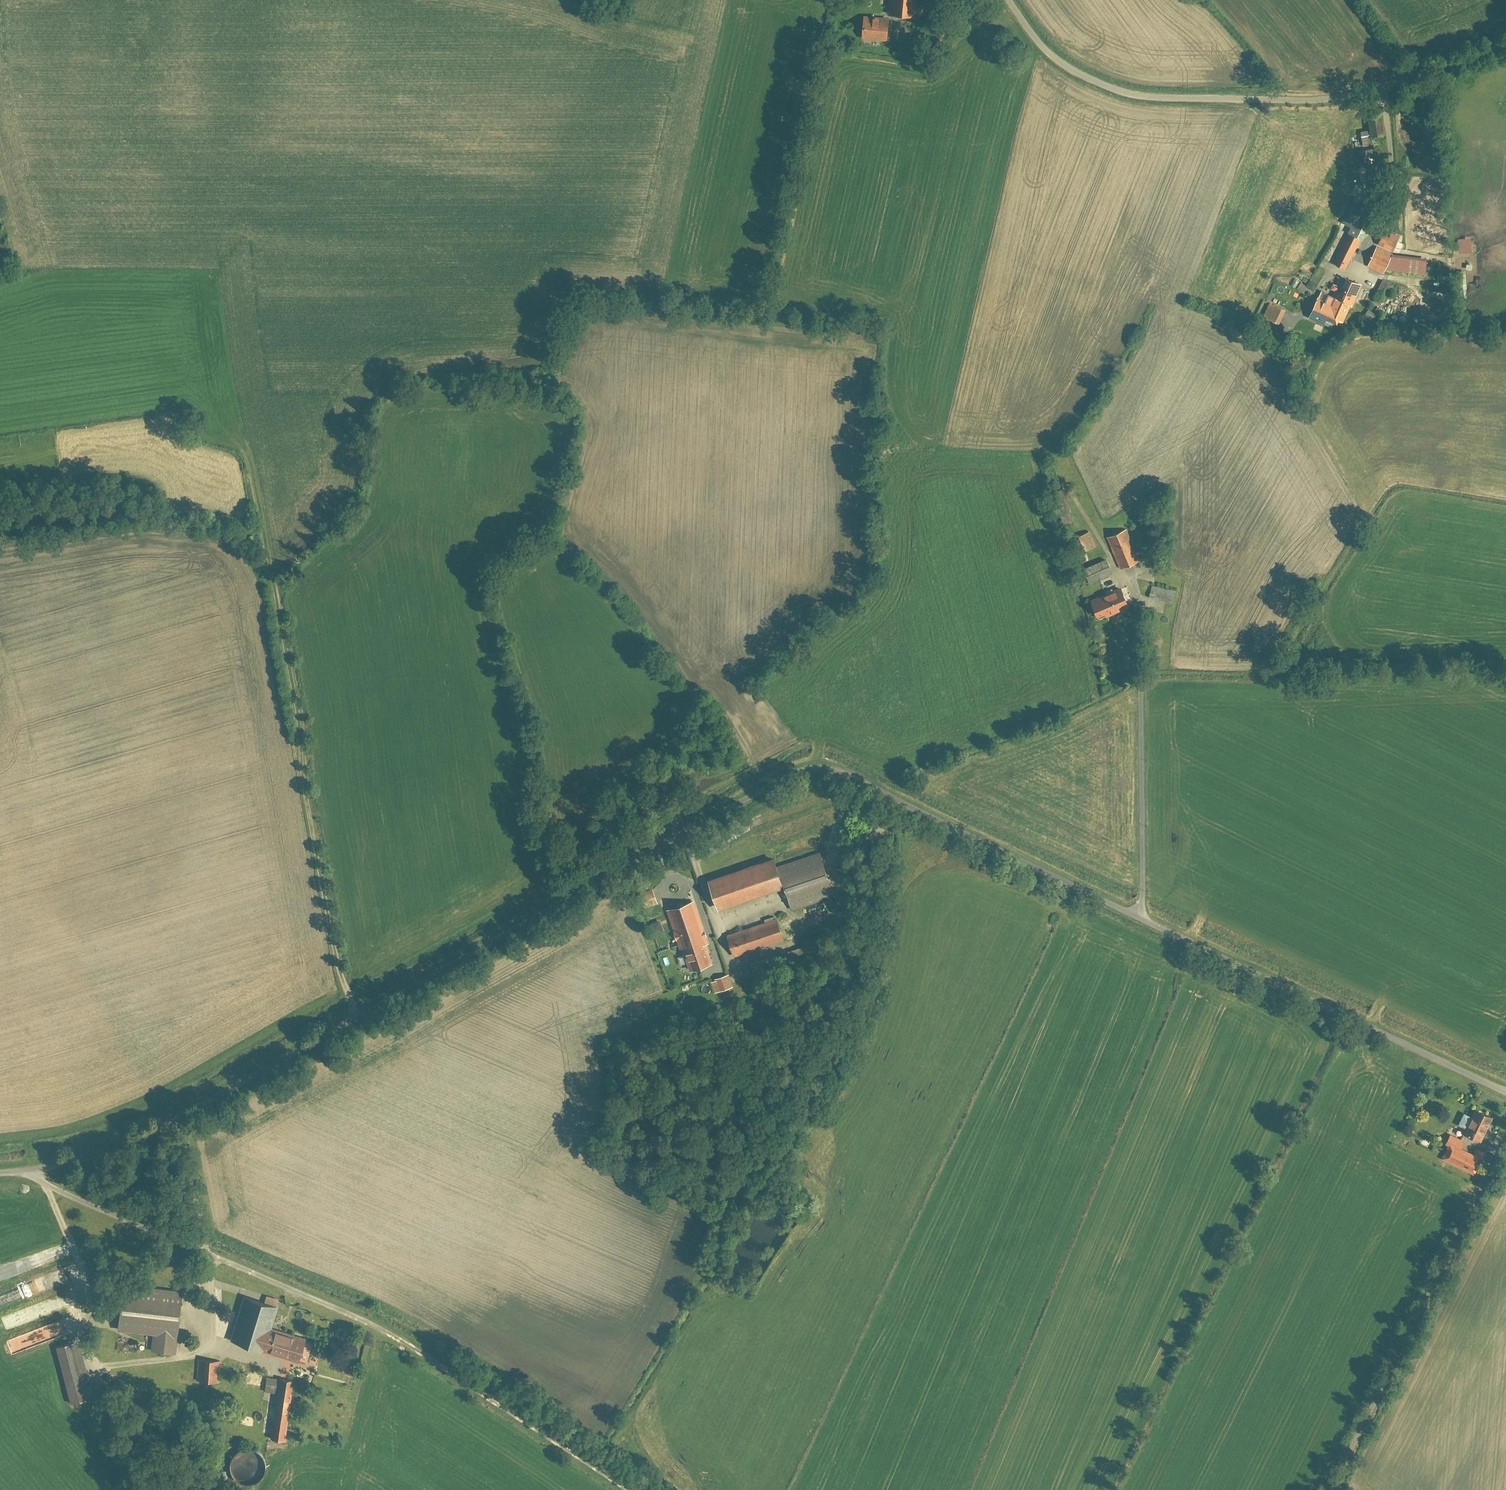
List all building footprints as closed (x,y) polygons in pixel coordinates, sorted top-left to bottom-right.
[(893,15),(917,16),(918,0),(893,0),(893,15)] [(920,18),(931,18),(932,3),(921,3),(920,18)] [(864,19),(864,40),(890,41),(890,20),(864,19)] [(1364,116),(1365,139),(1380,138),(1380,116),(1364,116)] [(1381,234),(1364,271),(1381,278),(1398,242),(1381,234)] [(1345,235),(1330,265),(1345,272),(1360,242),(1345,235)] [(1348,310),(1346,310),(1356,286),(1337,278),(1328,303),(1310,296),(1303,314),(1341,329),(1348,310)] [(1270,308),(1260,327),(1273,333),(1283,314),(1270,308)] [(1086,567),(1091,582),(1144,562),(1131,529),(1108,538),(1115,556),(1086,567)] [(1119,590),(1089,603),(1098,623),(1128,611),(1119,590)] [(781,870),(794,910),(838,897),(825,856),(781,870)] [(778,863),(712,884),(720,912),(787,892),(778,863)] [(667,912),(689,970),(715,961),(693,902),(667,912)] [(729,936),(736,956),(787,938),(781,919),(729,936)] [(738,958),(741,967),(766,959),(764,950),(738,958)] [(1470,1111),(1459,1133),(1477,1141),(1488,1120),(1470,1111)] [(1442,1144),(1445,1145),(1438,1160),(1470,1176),(1482,1153),(1473,1148),(1470,1155),(1460,1150),(1463,1143),(1447,1135),(1442,1144)] [(155,1335),(153,1350),(179,1353),(185,1293),(128,1288),(123,1332),(155,1335)] [(313,1333),(279,1322),(284,1308),(247,1296),(232,1342),(304,1364),(313,1333)] [(81,1342),(55,1349),(70,1404),(96,1397),(81,1342)] [(197,1362),(197,1384),(220,1384),(220,1362),(197,1362)] [(348,1363),(344,1373),(354,1378),(359,1368),(348,1363)] [(275,1379),(271,1441),(291,1443),(295,1381),(275,1379)]
